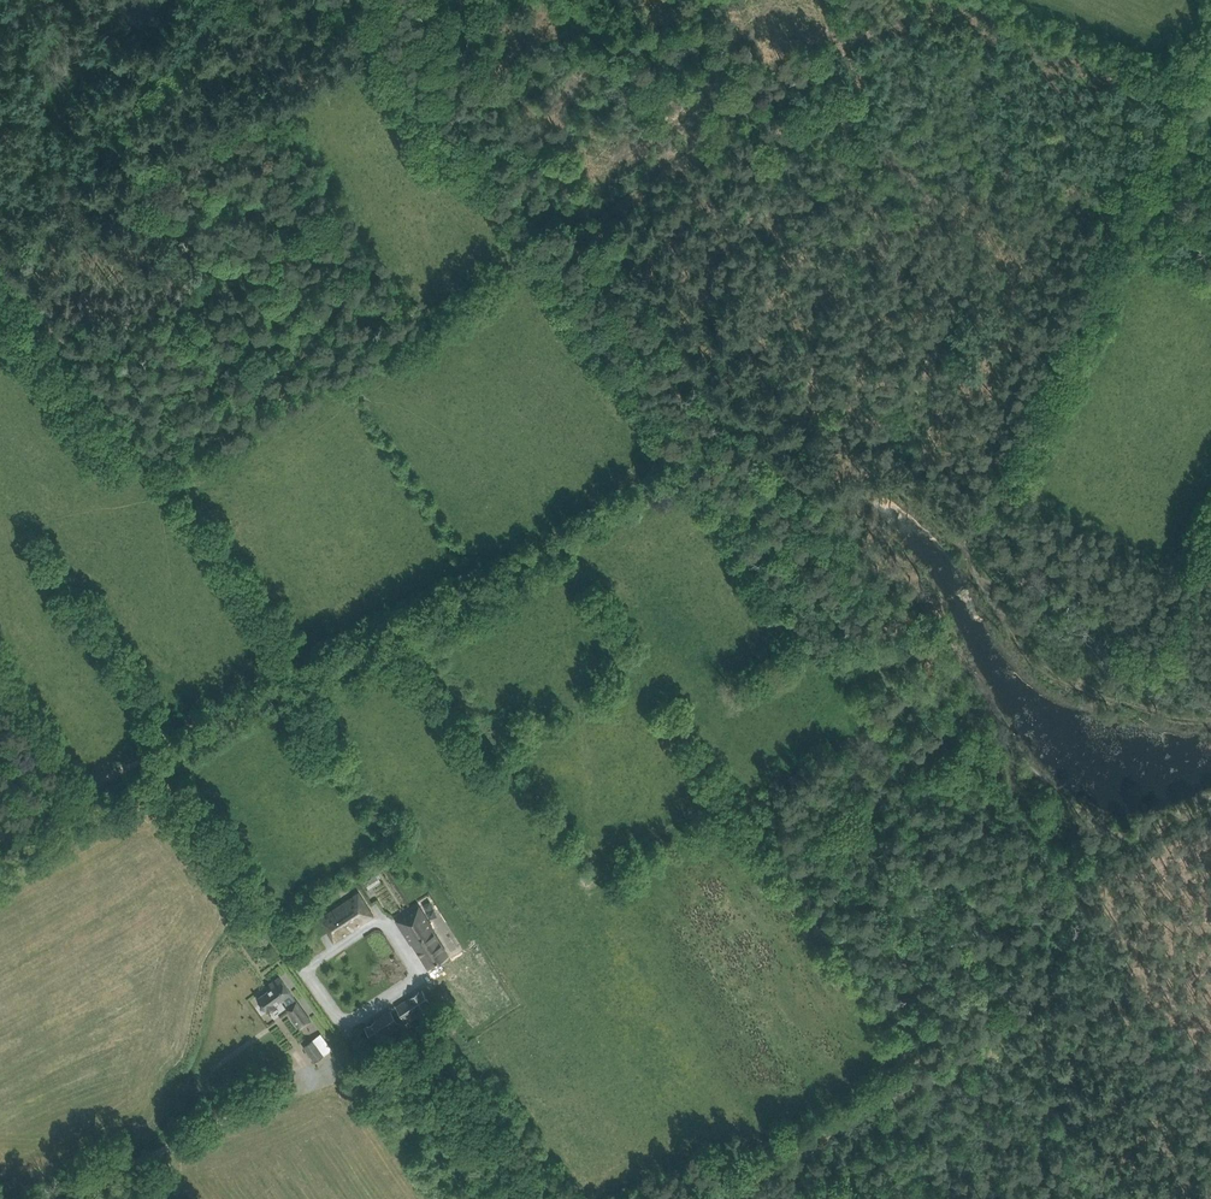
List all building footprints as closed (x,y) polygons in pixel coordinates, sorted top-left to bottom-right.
[(359,892),(319,918),(334,941),(374,915),(359,892)] [(419,905),(397,920),(412,943),(413,942),(429,967),(449,954),(434,931),(435,930),(419,905)] [(273,987),(258,998),(268,1011),(278,1004),(277,1002),(291,992),(280,976),(270,983),(273,987)] [(405,1019),(419,1010),(422,1014),(434,1006),(422,988),(420,990),(420,989),(410,995),(411,996),(396,1006),(405,1019)] [(311,1021),(297,1000),(287,1007),(301,1028),(311,1021)] [(390,1011),(366,1026),(374,1038),(376,1037),(378,1041),(399,1028),(397,1024),(398,1023),(390,1011)] [(415,1026),(422,1039),(428,1035),(421,1023),(415,1026)] [(332,1049),(321,1033),(304,1045),(315,1061),(332,1049)]
